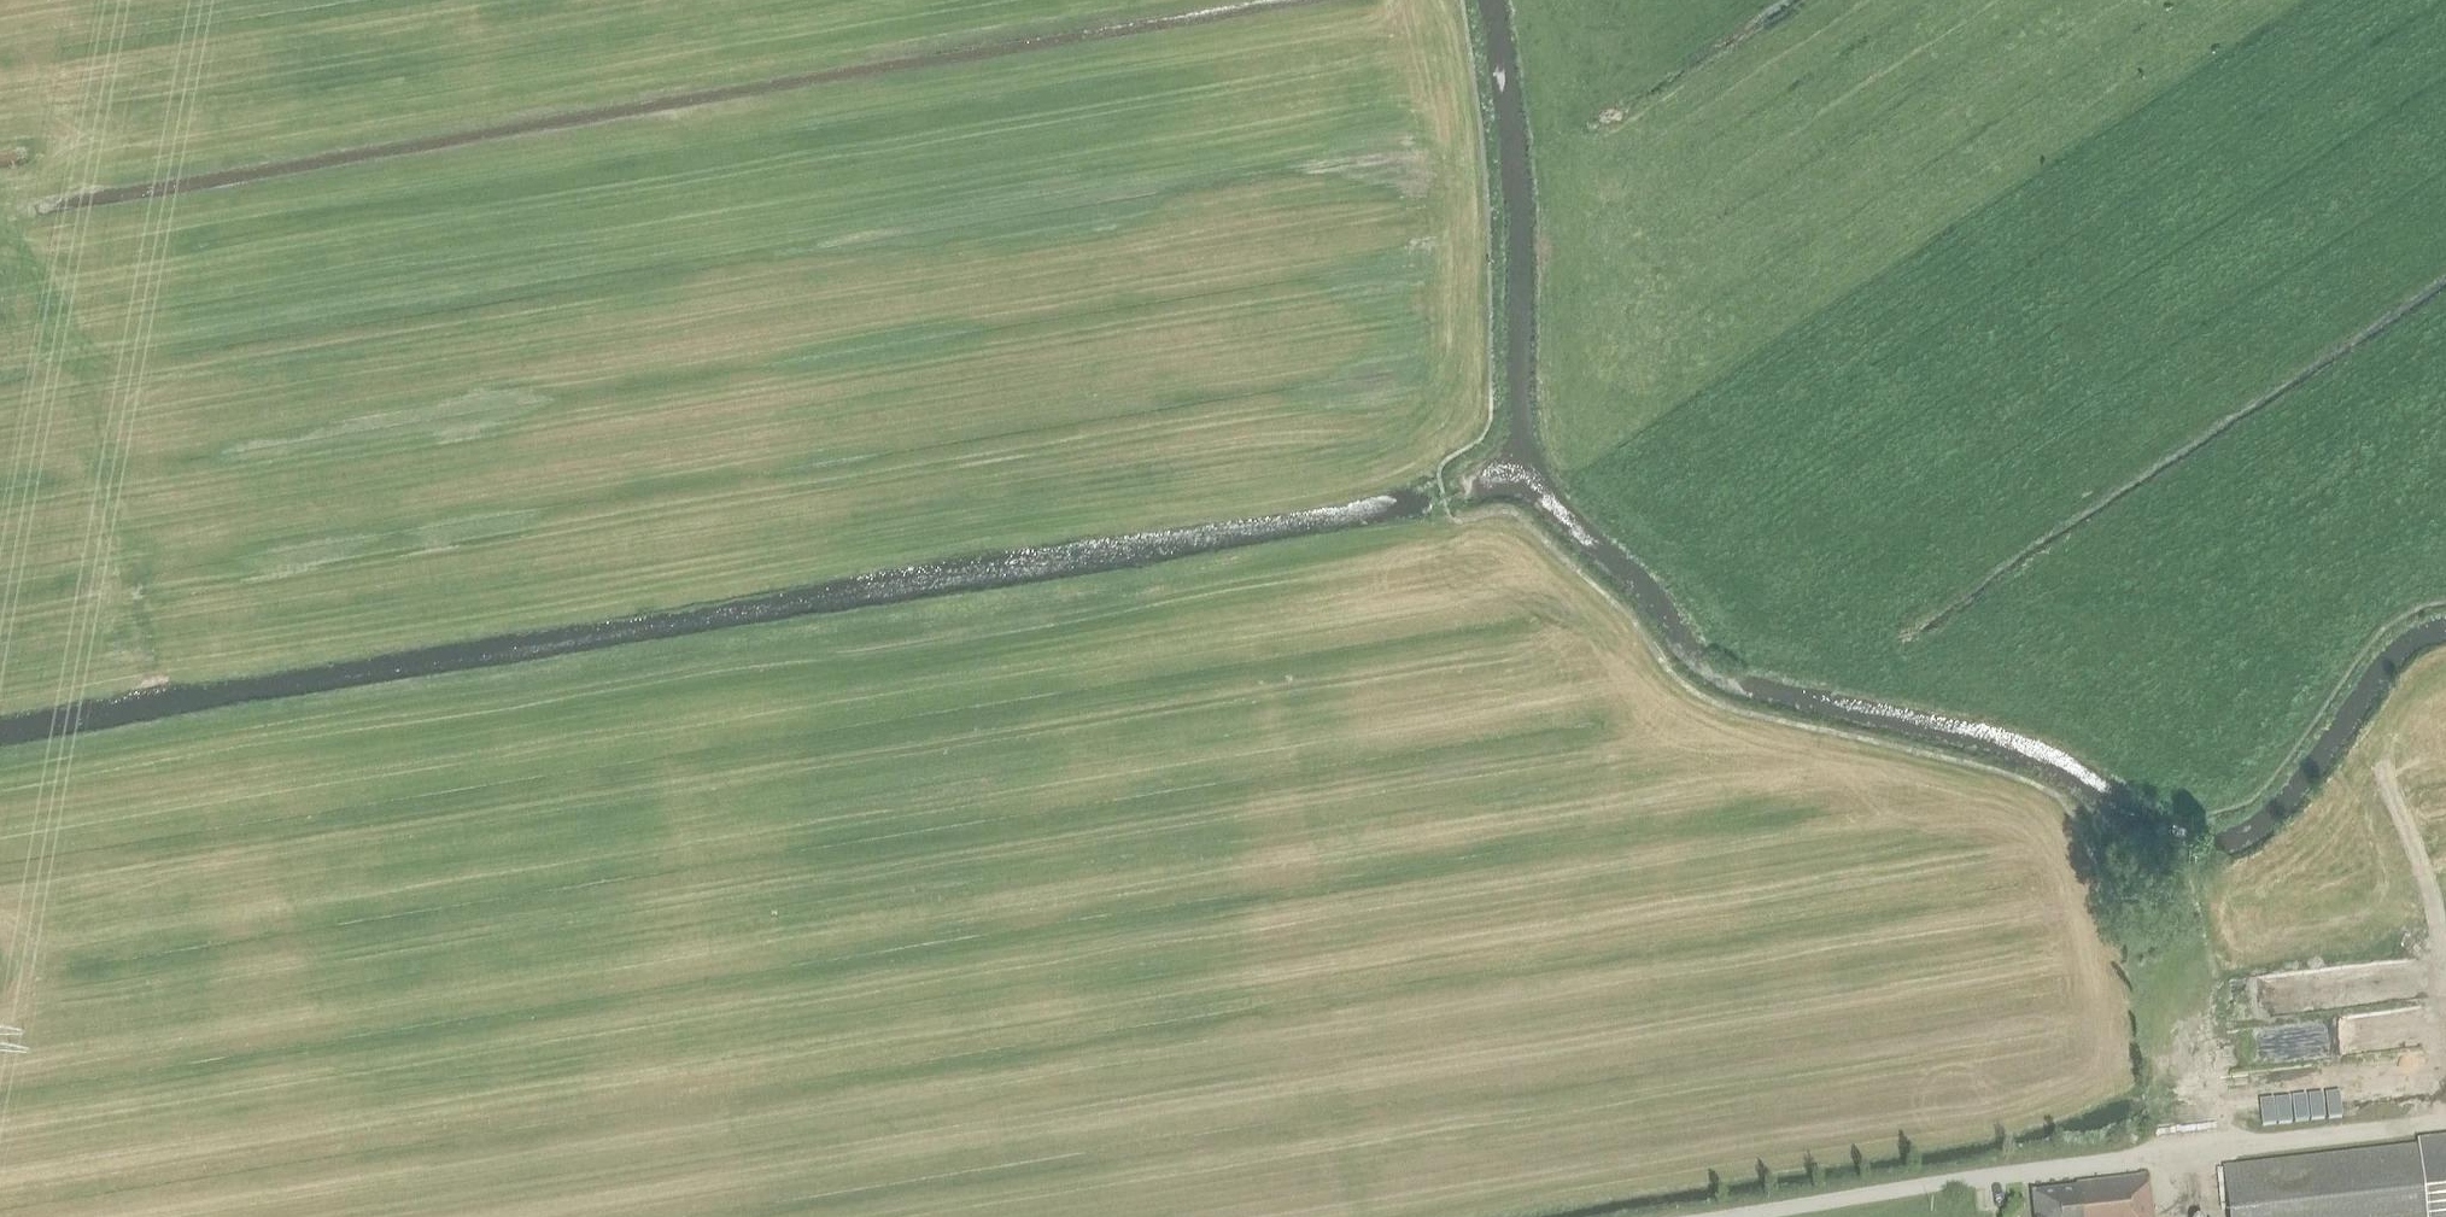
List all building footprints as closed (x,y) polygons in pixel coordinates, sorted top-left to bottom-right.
[(2170,1044),(2172,1105),(2197,1104),(2194,1044),(2170,1044)] [(2419,1150),(2419,1151),(2225,1171),(2230,1216),(2445,1216),(2445,1148),(2419,1150)] [(2036,1216),(2152,1216),(2148,1179),(2076,1186),(2077,1191),(2034,1195),(2036,1216)]
